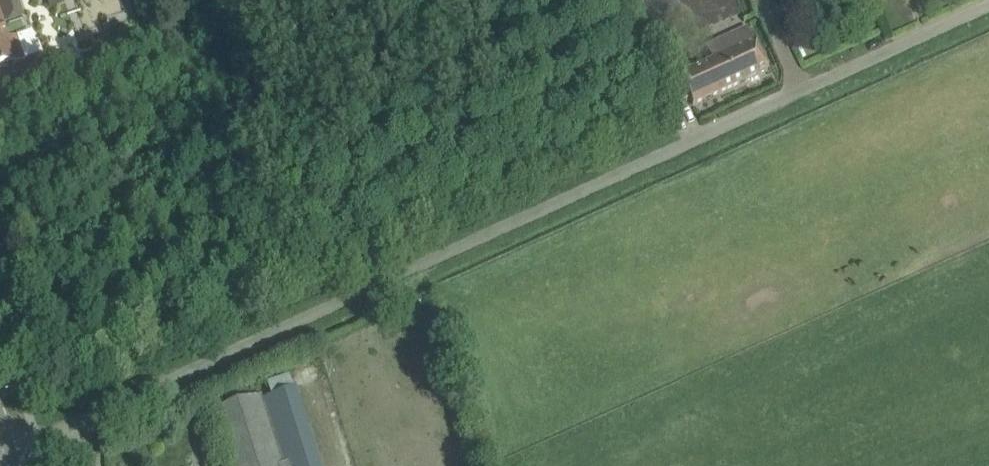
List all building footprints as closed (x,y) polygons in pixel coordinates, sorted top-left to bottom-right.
[(18,0),(0,0),(0,6),(5,23),(23,17),(18,0)] [(678,7),(675,0),(646,0),(641,2),(650,21),(678,7)] [(680,10),(651,24),(656,35),(685,21),(680,10)] [(24,59),(16,34),(7,37),(0,15),(0,67),(24,59)] [(712,60),(661,83),(672,106),(689,98),(692,104),(767,70),(747,26),(705,45),(712,60)] [(211,410),(228,465),(320,465),(295,388),(262,398),(261,395),(211,410)]
